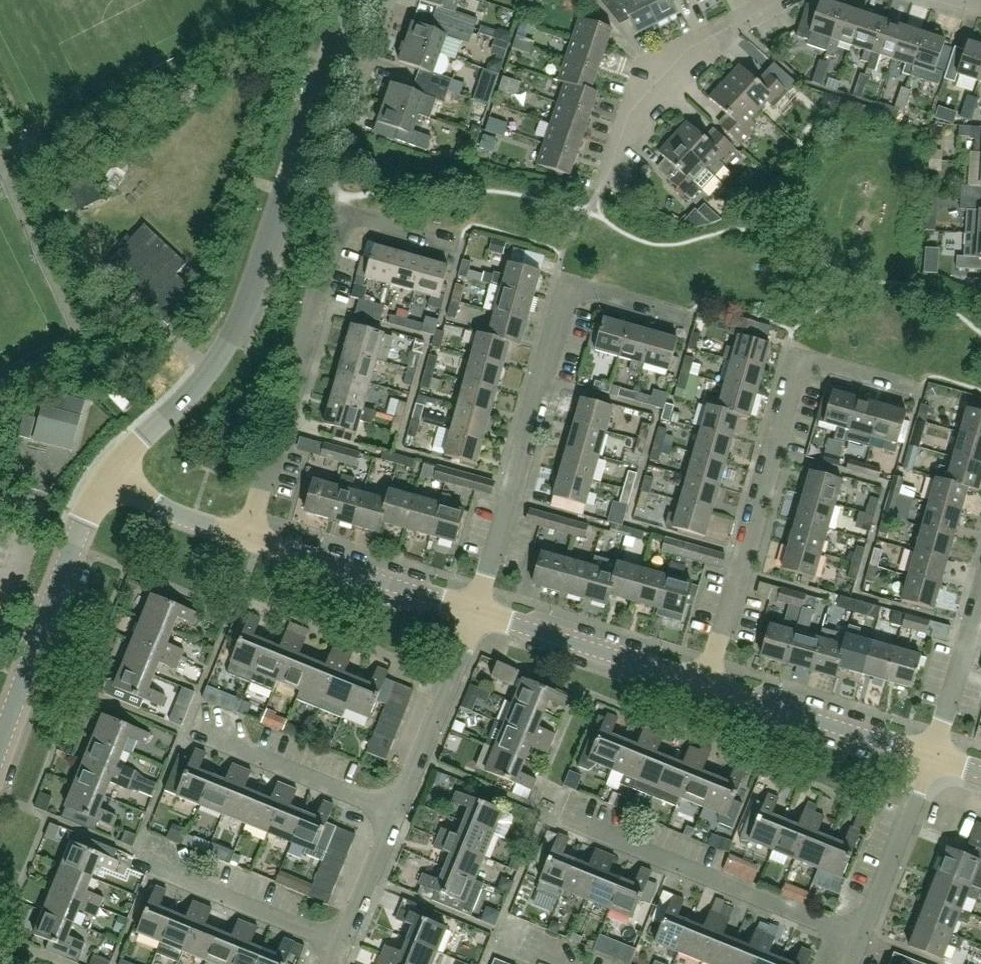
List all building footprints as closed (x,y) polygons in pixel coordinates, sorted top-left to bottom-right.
[(458,0),(420,0),(420,1),(437,7),(434,17),(474,31),(478,19),(454,11),(458,0)] [(645,0),(599,0),(615,20),(627,14),(637,33),(657,23),(645,0)] [(657,23),(677,13),(670,0),(645,0),(657,23)] [(796,36),(809,40),(811,32),(831,39),(842,6),(823,0),(820,0),(818,7),(807,3),(796,36)] [(852,46),(862,13),(842,6),(831,39),(826,55),(834,58),(839,42),(852,46)] [(869,63),(883,20),(862,13),(852,46),(864,50),(861,60),(868,63),(869,63)] [(474,31),(434,17),(430,28),(413,22),(406,42),(439,53),(440,53),(446,35),(470,43),(474,31)] [(572,38),(605,49),(612,29),(579,18),(572,38)] [(893,59),(903,26),(883,20),(869,63),(868,63),(866,69),(874,71),(880,55),(893,59)] [(903,26),(893,59),(905,64),(902,73),(910,76),(913,66),(924,33),(903,26)] [(924,33),(913,66),(910,76),(938,85),(942,71),(935,69),(945,40),(924,33)] [(522,52),(526,38),(517,35),(513,49),(522,52)] [(526,38),(522,52),(531,55),(535,41),(526,38)] [(605,49),(572,38),(565,59),(598,70),(605,49)] [(958,74),(978,81),(980,72),(980,46),(968,41),(965,50),(955,46),(944,78),(955,82),(958,74)] [(429,84),(440,88),(449,91),(453,79),(440,75),(445,72),(447,69),(448,65),(449,60),(447,55),(440,53),(439,53),(406,42),(399,61),(420,69),(416,79),(429,84)] [(565,83),(591,90),(598,70),(565,59),(558,81),(565,83)] [(826,74),(829,63),(819,59),(815,71),(826,74)] [(725,80),(758,110),(767,102),(773,108),(788,92),(770,74),(761,84),(740,65),(725,80)] [(812,82),(822,85),(826,74),(815,71),(812,82)] [(867,88),(870,76),(860,73),(857,85),(867,88)] [(509,93),(513,79),(503,76),(499,90),(509,93)] [(513,79),(509,93),(517,96),(522,82),(513,79)] [(730,117),(721,127),(740,144),(757,126),(750,119),(758,110),(725,80),(709,98),(730,117)] [(418,114),(425,95),(413,90),(391,83),(384,102),(418,114)] [(591,90),(565,83),(558,103),(590,114),(598,93),(591,90)] [(429,84),(425,95),(445,102),(449,91),(440,88),(429,84)] [(853,96),(863,99),(867,88),(857,85),(853,96)] [(491,91),(477,86),(473,99),(487,104),(491,91)] [(898,98),(908,102),(911,90),(901,87),(898,98)] [(975,110),(979,99),(967,95),(963,106),(975,110)] [(908,102),(898,98),(894,109),(904,112),(908,102)] [(874,115),(876,108),(849,99),(848,100),(844,106),(854,109),(874,115)] [(431,137),(412,130),(418,114),(384,102),(377,122),(398,129),(395,139),(427,150),(431,137)] [(590,114),(558,103),(551,124),(584,135),(590,114)] [(514,121),(520,110),(509,104),(504,116),(514,121)] [(472,106),(472,121),(484,121),(485,107),(472,106)] [(960,117),(972,121),(975,110),(963,106),(960,117)] [(495,134),(499,120),(490,117),(485,131),(495,134)] [(499,120),(495,134),(504,136),(508,123),(499,120)] [(708,141),(687,121),(673,137),(716,176),(724,167),(721,165),(736,148),(717,131),(708,141)] [(584,135),(551,124),(544,144),(577,155),(584,135)] [(958,136),(971,136),(970,139),(975,139),(974,152),(971,152),(970,162),(980,163),(980,127),(959,126),(958,136)] [(679,171),(671,181),(691,200),(700,190),(701,191),(716,176),(673,137),(659,152),(679,171)] [(577,155),(544,144),(537,165),(570,176),(577,155)] [(930,160),(942,161),(943,150),(931,149),(930,160)] [(941,171),(942,161),(930,160),(929,170),(941,171)] [(980,198),(980,163),(970,162),(968,186),(961,185),(961,197),(980,198)] [(961,197),(960,209),(967,209),(965,233),(980,234),(980,198),(961,197)] [(710,223),(717,221),(719,217),(709,212),(706,219),(695,209),(682,223),(692,228),(710,223)] [(131,239),(107,264),(106,266),(110,270),(127,286),(122,292),(120,294),(127,302),(140,313),(147,305),(168,325),(186,306),(198,294),(179,275),(186,264),(145,224),(131,239)] [(965,233),(964,256),(957,256),(956,268),(980,270),(980,234),(965,233)] [(960,251),(960,237),(934,237),(934,251),(960,251)] [(357,274),(365,277),(390,284),(399,252),(374,245),(371,258),(362,256),(357,274)] [(414,291),(423,259),(399,252),(390,284),(414,291)] [(423,259),(414,291),(430,295),(427,305),(440,309),(444,295),(440,294),(448,266),(423,259)] [(463,259),(459,275),(467,278),(472,262),(463,259)] [(502,287),(533,295),(540,272),(508,263),(505,275),(494,272),(491,284),(502,287)] [(526,320),(533,295),(502,287),(491,284),(490,283),(483,308),(495,311),(526,320)] [(456,284),(452,299),(460,302),(465,286),(456,284)] [(355,314),(381,321),(385,306),(360,299),(355,314)] [(452,299),(448,316),(456,318),(458,311),(460,302),(452,299)] [(405,327),(407,319),(408,314),(399,311),(398,316),(391,315),(389,323),(405,327)] [(526,320),(495,311),(488,335),(509,342),(519,345),(526,320)] [(732,361),(763,369),(771,344),(758,340),(763,324),(736,316),(731,334),(739,336),(735,349),(727,347),(724,358),(732,361)] [(621,357),(630,325),(604,318),(595,349),(621,357)] [(407,319),(405,327),(421,332),(423,323),(407,319)] [(345,349),(376,357),(383,333),(352,325),(345,349)] [(640,373),(643,363),(645,364),(654,332),(630,325),(621,357),(632,360),(629,370),(640,373)] [(441,348),(445,332),(437,330),(432,346),(441,348)] [(471,358),(502,367),(509,342),(488,335),(479,332),(471,358)] [(679,358),(673,356),(678,339),(654,332),(645,364),(675,372),(679,358)] [(693,332),(688,348),(697,350),(697,348),(700,339),(701,334),(693,332)] [(338,374),(369,382),(376,357),(345,349),(338,374)] [(421,354),(413,352),(408,367),(416,369),(417,369),(421,354)] [(438,357),(430,355),(425,371),(434,373),(438,357)] [(686,356),(681,372),(690,374),(694,358),(686,356)] [(465,382),(496,391),(502,367),(471,358),(465,382)] [(726,384),(756,393),(763,369),(732,361),(726,384)] [(417,369),(416,369),(408,367),(404,384),(412,386),(417,369)] [(421,386),(429,389),(434,373),(425,371),(421,386)] [(681,372),(677,388),(685,390),(690,374),(681,372)] [(369,382),(338,374),(331,398),(362,407),(369,382)] [(609,393),(611,385),(596,380),(594,389),(609,393)] [(489,415),(496,391),(465,382),(458,406),(489,415)] [(718,408),(740,416),(749,419),(756,393),(726,384),(718,408)] [(620,387),(618,396),(635,400),(637,392),(620,387)] [(652,396),(637,392),(635,400),(650,404),(652,396)] [(819,411),(826,414),(824,423),(837,427),(834,439),(845,443),(849,430),(858,399),(833,392),(831,399),(823,396),(819,411)] [(352,442),(358,420),(372,424),(375,411),(362,407),(331,398),(324,423),(336,426),(333,436),(352,442)] [(575,422),(606,431),(613,408),(582,399),(575,422)] [(874,437),(882,406),(858,399),(849,430),(874,437)] [(395,417),(403,419),(408,403),(399,400),(395,417)] [(425,405),(416,403),(412,420),(420,422),(425,405)] [(661,419),(670,422),(674,405),(666,403),(661,419)] [(930,406),(922,404),(921,404),(917,420),(925,423),(930,406)] [(33,440),(40,442),(71,450),(80,415),(42,405),(33,440)] [(489,415),(458,406),(451,430),(482,439),(489,415)] [(740,416),(718,408),(708,406),(701,430),(733,439),(740,416)] [(882,406),(874,437),(885,440),(882,449),(894,452),(906,413),(882,406)] [(980,438),(980,412),(967,408),(960,432),(980,438)] [(19,435),(25,437),(30,438),(35,417),(24,414),(19,435)] [(399,435),(403,419),(395,417),(390,432),(399,435)] [(416,437),(420,422),(412,420),(408,435),(416,437)] [(568,447),(599,455),(606,431),(575,422),(568,447)] [(643,423),(638,440),(646,442),(651,425),(643,423)] [(655,441),(664,444),(668,429),(659,427),(655,441)] [(923,431),(915,429),(910,444),(919,447),(923,431)] [(482,439),(451,430),(444,455),(475,464),(482,439)] [(726,463),(733,439),(701,430),(694,454),(726,463)] [(980,465),(980,438),(960,432),(953,457),(980,465)] [(634,454),(642,456),(646,442),(638,440),(634,454)] [(659,461),(664,444),(655,441),(650,459),(659,461)] [(298,455),(318,458),(320,446),(300,443),(298,455)] [(344,463),(348,449),(324,443),(321,457),(344,463)] [(912,470),(919,447),(910,444),(905,461),(904,468),(912,470)] [(599,455),(568,447),(561,471),(592,480),(599,455)] [(349,449),(346,463),(357,467),(361,453),(349,449)] [(383,451),(381,459),(396,463),(398,455),(383,451)] [(825,453),(823,461),(839,466),(842,457),(825,453)] [(687,478),(719,487),(726,463),(694,454),(687,478)] [(398,455),(396,463),(413,468),(415,460),(398,455)] [(946,480),(946,481),(968,487),(967,488),(978,491),(980,479),(980,465),(953,457),(949,469),(939,466),(936,477),(946,480)] [(849,459),(847,468),(847,469),(863,474),(866,464),(849,459)] [(882,469),(866,464),(863,474),(879,478),(882,469)] [(438,466),(434,478),(444,481),(448,468),(438,466)] [(470,488),(474,476),(448,468),(444,481),(470,488)] [(592,480),(561,471),(553,496),(584,505),(592,480)] [(624,489),(625,487),(633,489),(637,473),(629,471),(624,489)] [(804,495),(835,504),(842,481),(811,471),(804,495)] [(654,478),(646,475),(641,491),(650,493),(654,478)] [(895,475),(893,482),(890,491),(899,494),(903,478),(895,475)] [(929,502),(961,511),(967,488),(968,487),(946,481),(946,480),(936,477),(929,502)] [(342,478),(339,486),(338,486),(330,518),(353,525),(362,492),(351,489),(353,481),(342,478)] [(680,502),(712,511),(719,487),(687,478),(680,502)] [(330,518),(338,486),(314,479),(305,511),(330,518)] [(624,489),(620,503),(628,505),(633,489),(625,487),(624,489)] [(406,528),(414,496),(389,489),(386,499),(387,499),(381,521),(382,521),(406,528)] [(636,507),(637,507),(645,510),(650,493),(641,491),(636,507)] [(362,492),(353,525),(379,532),(382,521),(381,521),(387,499),(386,499),(362,492)] [(438,503),(430,535),(454,542),(463,510),(448,506),(451,495),(442,493),(439,503),(438,503)] [(797,519),(828,529),(835,504),(804,495),(797,519)] [(414,496),(406,528),(430,535),(438,503),(414,496)] [(880,499),(879,499),(871,497),(866,513),(875,516),(880,499)] [(901,520),(903,512),(894,509),(896,502),(888,500),(883,516),(892,518),(892,517),(901,520)] [(712,511),(680,502),(677,514),(669,512),(666,524),(673,526),(673,528),(705,537),(712,511)] [(961,511),(929,502),(922,526),(954,535),(961,511)] [(862,529),(870,531),(875,516),(866,513),(862,529)] [(552,514),(549,529),(575,535),(579,522),(552,514)] [(885,543),(887,534),(892,518),(883,516),(877,540),(885,543)] [(789,544),(821,553),(828,529),(797,519),(789,544)] [(585,538),(589,525),(579,522),(575,535),(585,538)] [(612,523),(610,530),(610,531),(626,536),(629,527),(612,523)] [(954,535),(922,526),(915,551),(947,560),(954,535)] [(642,540),(645,532),(629,527),(626,536),(642,540)] [(663,550),(674,553),(677,541),(666,538),(663,550)] [(673,554),(698,561),(699,561),(702,547),(677,540),(677,541),(674,553),(673,554)] [(821,553),(789,544),(782,569),(813,578),(821,553)] [(866,548),(857,546),(852,562),(861,565),(866,548)] [(886,569),(889,569),(891,559),(881,557),(883,550),(874,548),(870,565),(886,569)] [(908,576),(939,585),(947,560),(915,551),(908,576)] [(559,591),(568,560),(543,553),(534,584),(559,591)] [(583,598),(592,567),(568,560),(559,591),(583,598)] [(610,594),(634,601),(643,569),(618,562),(614,573),(616,574),(610,594)] [(683,615),(692,584),(681,581),(685,566),(671,562),(667,576),(667,577),(658,608),(683,615)] [(848,578),(856,580),(861,565),(852,562),(848,578)] [(876,576),(883,578),(886,569),(870,565),(865,580),(874,582),(876,576)] [(592,567),(583,598),(607,605),(610,594),(616,574),(614,573),(592,567)] [(643,569),(634,601),(658,608),(667,577),(667,576),(643,569)] [(939,585),(908,576),(901,600),(932,610),(939,585)] [(803,608),(803,607),(807,595),(807,594),(781,587),(777,601),(803,608)] [(143,618),(172,630),(178,617),(195,624),(200,614),(152,595),(143,618)] [(814,610),(818,598),(807,595),(803,607),(814,610)] [(841,595),(838,604),(854,608),(857,600),(841,595)] [(857,600),(854,608),(870,613),(873,604),(857,600)] [(902,626),(906,613),(894,610),(891,623),(902,626)] [(906,613),(902,626),(902,627),(927,634),(931,620),(906,613)] [(231,662),(230,665),(227,673),(250,683),(267,642),(253,636),(261,619),(251,615),(231,662)] [(172,630),(143,618),(133,641),(181,660),(184,651),(167,643),(172,630)] [(787,664),(796,632),(770,625),(761,657),(787,664)] [(838,667),(839,667),(862,674),(871,643),(858,639),(861,629),(849,625),(846,636),(843,646),(845,646),(838,667)] [(839,667),(838,667),(845,646),(843,646),(846,636),(822,629),(819,639),(820,639),(811,671),(836,678),(839,667)] [(267,642),(250,683),(273,692),(277,681),(297,634),(287,630),(280,647),(267,642)] [(796,632),(787,664),(811,671),(820,639),(819,639),(796,632)] [(277,681),(300,690),(300,691),(312,660),(299,655),(306,637),(297,634),(277,681)] [(911,644),(899,640),(896,650),(887,681),(910,688),(919,657),(908,654),(911,644)] [(124,664),(154,676),(159,662),(177,670),(181,660),(133,641),(124,664)] [(871,643),(862,674),(887,681),(896,650),(871,643)] [(300,690),(296,698),(320,708),(342,652),(333,648),(326,666),(312,660),(300,691),(300,690)] [(349,700),(358,679),(344,674),(352,656),(342,652),(320,708),(342,717),(344,711),(345,712),(346,709),(349,701),(349,700)] [(520,671),(498,662),(491,677),(514,686),(520,671)] [(140,709),(144,699),(162,706),(166,696),(148,689),(154,676),(124,664),(119,677),(107,679),(102,690),(105,694),(140,709)] [(358,679),(349,700),(349,701),(346,709),(369,719),(388,671),(378,667),(371,684),(358,679)] [(514,702),(543,714),(549,701),(566,708),(570,698),(523,679),(514,702)] [(390,692),(410,700),(414,690),(395,682),(390,692)] [(386,702),(406,710),(410,700),(390,692),(386,702)] [(406,710),(386,702),(382,712),(402,720),(406,710)] [(504,725),(551,744),(555,735),(538,728),(543,714),(514,702),(504,725)] [(271,726),(276,714),(277,712),(267,708),(261,722),(271,726)] [(402,720),(382,712),(378,722),(398,730),(402,720)] [(612,770),(624,740),(611,735),(618,717),(608,713),(602,729),(594,726),(578,767),(588,771),(597,764),(612,770)] [(94,738),(123,750),(129,737),(146,744),(151,734),(103,715),(94,738)] [(374,732),(394,740),(398,730),(378,722),(374,732)] [(548,754),(551,744),(504,725),(495,748),(524,760),(525,760),(532,763),(537,749),(548,754)] [(631,789),(654,732),(645,728),(637,746),(624,740),(612,770),(624,775),(620,784),(631,789)] [(370,742),(390,750),(394,740),(374,732),(370,742)] [(654,798),(670,759),(656,753),(664,736),(654,732),(631,789),(654,798)] [(85,761),(132,780),(136,771),(118,764),(123,750),(94,738),(85,761)] [(390,750),(370,742),(366,752),(386,760),(390,750)] [(680,798),(700,750),(690,747),(683,764),(670,759),(654,798),(676,807),(680,797),(680,798)] [(200,805),(212,776),(199,770),(206,752),(196,748),(189,766),(181,762),(166,794),(182,806),(188,800),(200,805)] [(525,760),(524,760),(495,748),(486,771),(533,790),(537,780),(519,773),(525,760)] [(700,750),(680,798),(703,807),(715,778),(702,772),(709,754),(700,750)] [(132,780),(85,761),(75,784),(105,796),(110,783),(128,790),(132,780)] [(223,814),(242,767),(233,763),(226,781),(212,776),(200,805),(223,814)] [(715,778),(703,807),(718,813),(719,823),(733,829),(743,804),(733,800),(746,769),(736,765),(729,783),(715,778)] [(246,823),(258,794),(244,789),(252,771),(242,767),(223,814),(246,823)] [(448,774),(437,770),(434,778),(444,783),(448,774)] [(136,771),(132,780),(142,784),(144,778),(136,771)] [(132,780),(128,790),(139,791),(142,784),(132,780)] [(258,794),(246,823),(269,833),(288,786),(278,782),(271,799),(258,794)] [(75,784),(66,807),(62,817),(95,831),(99,821),(113,826),(117,816),(100,809),(105,796),(75,784)] [(288,786),(269,833),(291,842),(303,813),(290,807),(297,790),(288,786)] [(513,818),(512,814),(456,791),(452,801),(470,809),(464,822),(493,834),(505,839),(513,818)] [(746,845),(750,841),(773,850),(785,821),(771,816),(778,798),(768,794),(764,804),(755,800),(740,837),(740,843),(746,845)] [(303,813),(291,842),(306,848),(304,853),(323,861),(324,857),(328,847),(332,837),(336,827),(326,823),(334,805),(324,800),(317,818),(303,813)] [(796,860),(815,812),(805,809),(798,826),(785,821),(773,850),(796,860)] [(815,812),(796,860),(818,869),(830,839),(817,834),(824,816),(815,812)] [(437,838),(484,857),(493,834),(464,822),(459,835),(441,828),(437,838)] [(980,848),(980,823),(977,822),(968,844),(980,849),(980,848)] [(332,837),(352,845),(356,835),(336,827),(332,837)] [(830,839),(818,869),(842,878),(861,831),(851,827),(844,845),(830,839)] [(535,862),(546,867),(537,890),(560,899),(564,890),(575,861),(562,856),(569,838),(559,834),(552,852),(541,848),(535,862)] [(352,845),(332,837),(328,847),(348,855),(352,845)] [(189,838),(182,850),(200,861),(207,849),(189,838)] [(484,857),(437,838),(433,847),(451,854),(446,868),(475,880),(484,857)] [(62,866),(92,878),(97,864),(115,871),(119,861),(72,842),(62,866)] [(324,857),(344,865),(348,855),(328,847),(324,857)] [(980,890),(980,861),(947,848),(937,873),(980,890)] [(586,900),(606,853),(596,849),(589,866),(575,861),(564,890),(586,900)] [(609,909),(621,879),(608,874),(615,856),(606,853),(586,900),(609,909)] [(344,865),(324,857),(323,861),(320,867),(340,875),(344,865)] [(242,861),(234,858),(232,865),(239,868),(242,861)] [(53,888),(100,908),(104,898),(86,891),(92,878),(62,866),(53,888)] [(316,877),(336,885),(340,875),(320,867),(316,877)] [(621,879),(609,909),(633,918),(652,871),(642,867),(634,885),(621,879)] [(475,880),(446,868),(440,881),(422,874),(418,884),(421,885),(417,894),(471,916),(484,883),(475,880)] [(928,897),(962,910),(967,896),(977,900),(980,890),(937,873),(928,897)] [(277,875),(273,888),(289,894),(294,881),(277,875)] [(312,887),(332,895),(336,885),(316,877),(312,887)] [(809,893),(785,883),(781,894),(804,904),(809,893)] [(161,942),(173,913),(160,907),(167,890),(157,886),(138,933),(161,942)] [(332,895),(312,887),(308,897),(328,905),(332,895)] [(100,908),(53,888),(44,911),(73,923),(79,910),(96,917),(100,908)] [(678,952),(690,923),(677,917),(684,900),(674,896),(655,943),(678,952)] [(971,914),(962,910),(928,897),(918,921),(952,935),(958,920),(967,924),(971,914)] [(408,939),(437,951),(447,928),(433,922),(437,912),(404,898),(400,909),(396,919),(413,926),(408,939)] [(173,913),(161,942),(156,954),(179,963),(183,951),(184,951),(202,906),(203,904),(193,901),(186,918),(173,913)] [(202,906),(184,951),(207,961),(219,931),(205,926),(212,908),(203,904),(202,906)] [(495,926),(501,911),(488,905),(482,920),(483,920),(495,926)] [(73,923),(44,911),(34,935),(51,941),(47,951),(78,963),(85,944),(68,936),(73,923)] [(701,961),(720,914),(711,911),(704,928),(690,923),(678,952),(701,961)] [(736,941),(723,936),(730,918),(720,914),(701,961),(707,963),(727,963),(736,941)] [(248,923),(239,919),(232,937),(219,931),(207,961),(205,963),(232,963),(248,923)] [(963,939),(952,935),(918,921),(909,946),(942,959),(948,945),(959,949),(963,939)] [(264,950),(251,944),(258,927),(248,923),(232,963),(258,963),(264,950)] [(766,933),(756,929),(749,947),(736,941),(727,963),(753,963),(766,933)] [(753,963),(780,963),(782,960),(768,954),(775,937),(766,933),(753,963)] [(594,950),(618,959),(623,945),(636,950),(636,949),(624,944),(600,935),(594,950)] [(258,963),(286,963),(295,942),(285,938),(277,955),(264,950),(258,963)] [(403,963),(432,963),(437,951),(408,939),(402,952),(385,945),(381,955),(403,963)] [(812,952),(802,948),(795,963),(807,963),(812,952)] [(381,955),(377,963),(403,963),(381,955)]
